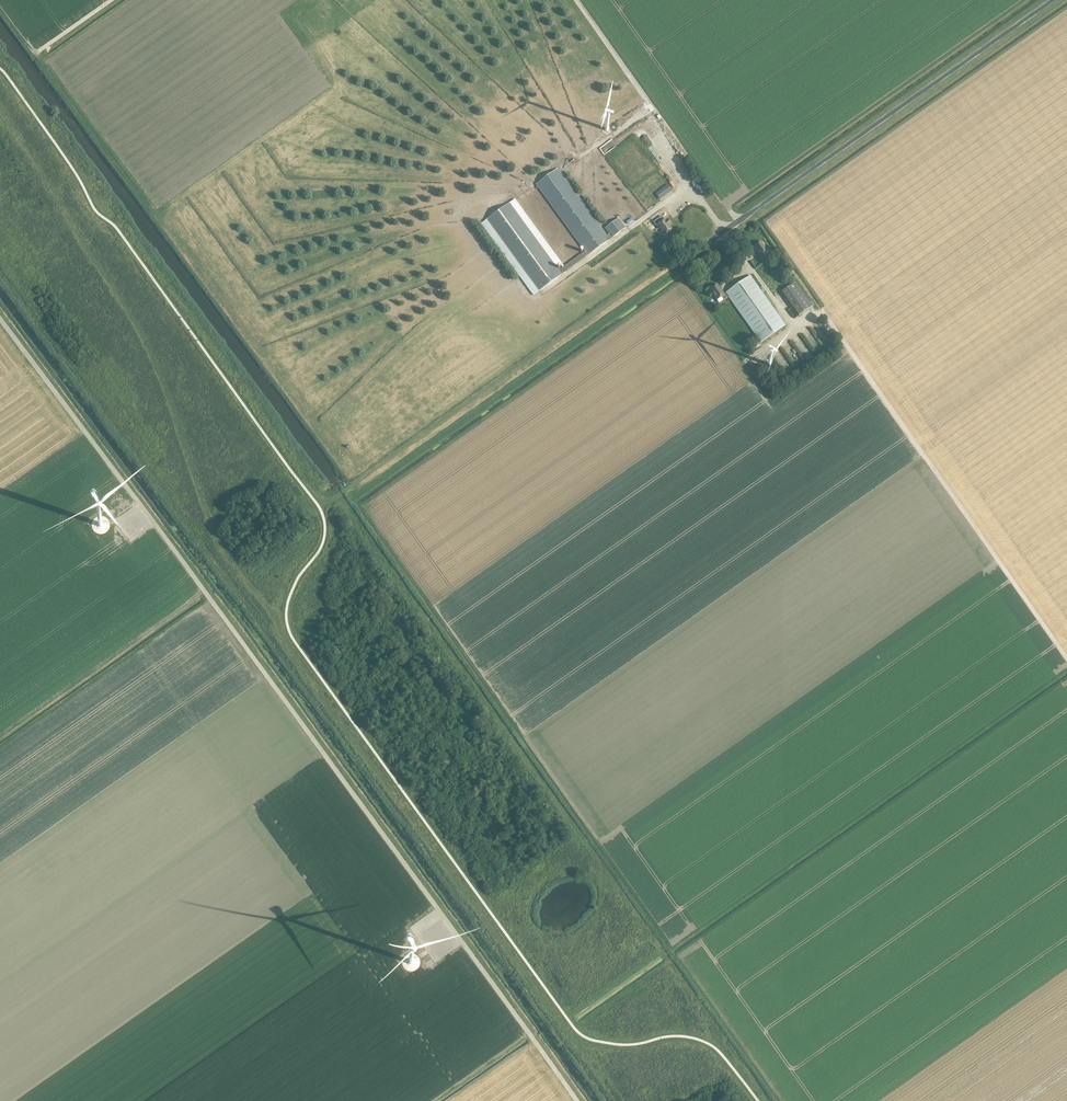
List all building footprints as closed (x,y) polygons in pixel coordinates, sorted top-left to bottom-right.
[(609,240),(609,239),(607,236),(558,169),(536,185),(585,251),(558,271),(511,206),(516,202),(515,200),(510,204),(509,204),(487,220),(539,291),(561,275),(561,274),(588,255),(609,240)] [(656,194),(660,200),(663,198),(661,196),(671,189),(668,185),(656,194)] [(644,212),(647,210),(642,200),(639,202),(644,212)] [(663,220),(664,220),(662,216),(653,222),(656,226),(657,225),(664,235),(671,230),(669,227),(671,225),(667,219),(664,222),(663,220)] [(626,228),(619,219),(605,229),(609,234),(607,236),(609,239),(612,237),(612,238),(626,228)] [(761,241),(754,247),(757,251),(757,250),(760,254),(759,254),(761,256),(768,251),(761,241)] [(726,293),(728,297),(761,343),(785,325),(750,276),(726,293)] [(795,283),(782,292),(799,316),(812,306),(795,283)] [(724,300),(728,297),(726,293),(724,294),(722,291),(721,291),(719,289),(720,288),(717,284),(710,290),(717,300),(721,297),(724,300)] [(817,352),(822,348),(808,328),(804,331),(810,338),(808,339),(817,352)] [(831,344),(825,334),(824,335),(823,331),(818,334),(825,347),(831,344)] [(786,359),(778,364),(785,375),(792,370),(786,359)]
